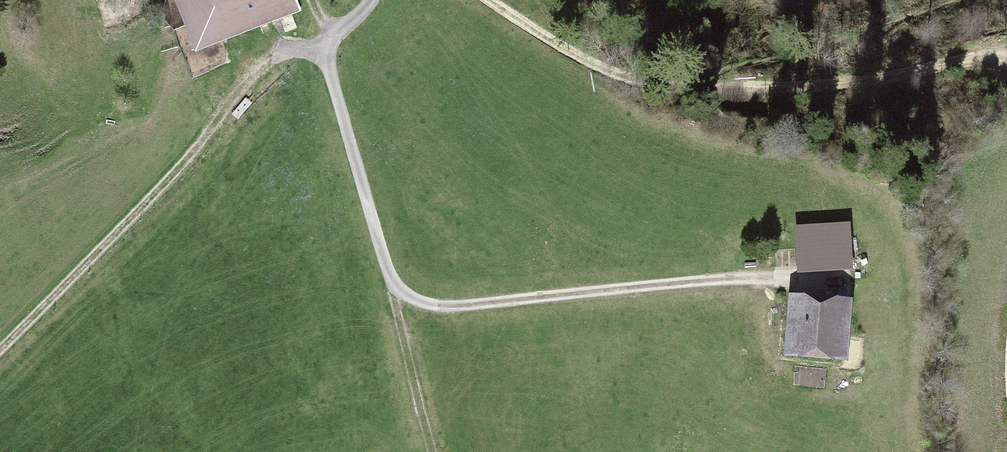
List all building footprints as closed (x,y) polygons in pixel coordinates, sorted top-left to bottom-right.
[(198,54),(299,15),(293,0),(177,0),(198,54)] [(851,222),(794,226),(798,272),(855,268),(851,222)] [(787,327),(793,328),(789,350),(838,358),(845,312),(791,303),(787,327)]
